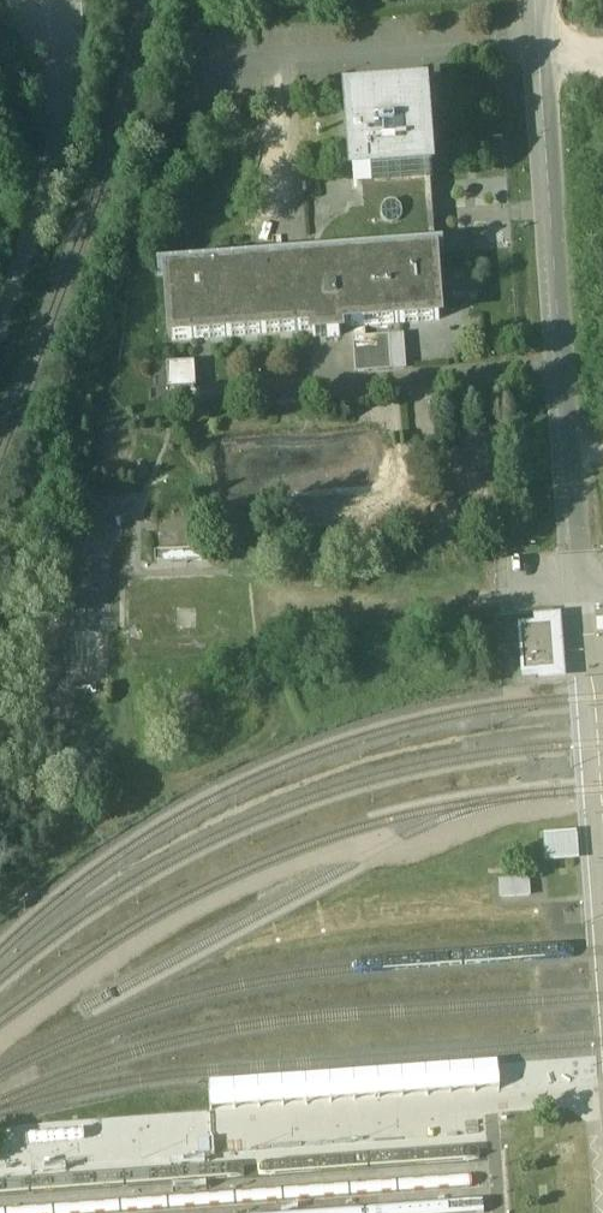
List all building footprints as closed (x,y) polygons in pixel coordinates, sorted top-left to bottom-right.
[(427,105),(347,111),(350,150),(351,150),(354,189),(360,189),(426,185),(433,185),(427,105)] [(426,185),(360,189),(362,213),(349,214),(349,219),(336,225),(325,235),(318,248),(317,262),(432,254),(430,225),(437,224),(436,213),(429,213),(426,185)] [(317,262),(221,270),(221,264),(206,265),(206,271),(158,274),(158,277),(168,276),(173,342),(313,332),(314,340),(341,338),(340,330),(439,322),(437,294),(445,293),(444,281),(436,282),(434,256),(444,256),(444,253),(432,254),(317,262)] [(387,342),(356,344),(357,359),(388,357),(387,342)] [(388,357),(357,359),(358,374),(389,372),(388,357)] [(170,367),(167,367),(169,393),(196,391),(194,366),(170,367)] [(539,684),(567,683),(562,618),(535,620),(539,684)] [(89,772),(74,747),(62,754),(77,779),(89,772)] [(546,832),(546,860),(580,859),(580,831),(546,832)] [(503,1064),(209,1081),(211,1107),(504,1090),(503,1064)]
